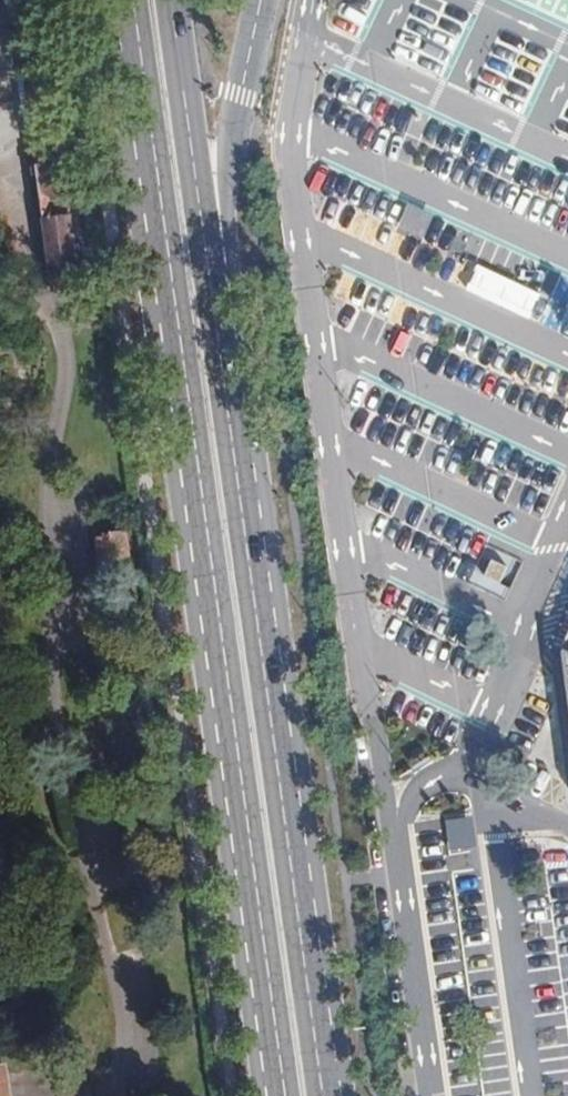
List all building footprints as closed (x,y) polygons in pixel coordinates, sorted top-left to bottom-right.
[(21,62),(53,276),(80,272),(71,213),(79,212),(55,57),(21,62)] [(128,560),(125,537),(97,541),(101,563),(128,560)] [(448,821),(450,849),(478,847),(476,818),(448,821)] [(0,1061),(0,1095),(13,1095),(11,1083),(8,1059),(0,1061)]
